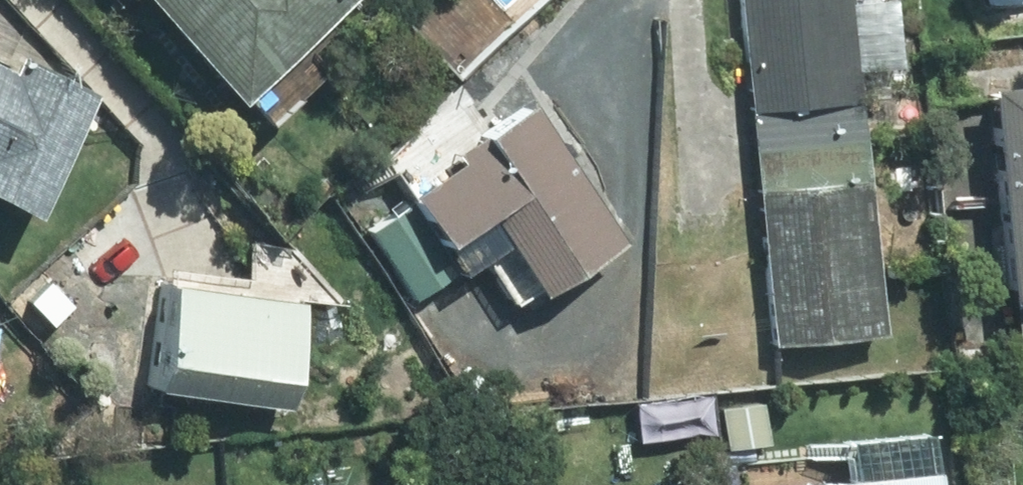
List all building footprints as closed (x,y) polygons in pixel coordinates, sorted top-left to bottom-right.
[(240,100),(350,0),(149,0),(240,100)] [(865,142),(852,0),(739,0),(753,153),(865,142)] [(0,68),(0,201),(30,216),(89,91),(13,54),(5,70),(0,68)] [(989,85),(1005,298),(1014,299),(1018,347),(1022,347),(1022,83),(989,85)] [(535,294),(617,241),(528,103),(450,152),(455,160),(406,191),(411,200),(367,231),(412,300),(458,271),(500,242),(535,294)] [(865,142),(753,153),(772,346),(884,335),(865,142)] [(146,388),(278,407),(293,299),(161,280),(146,388)] [(77,308),(51,281),(28,304),(54,332),(77,308)] [(749,437),(746,405),(721,407),(724,440),(749,437)] [(938,470),(793,484),(939,484),(938,470)]
